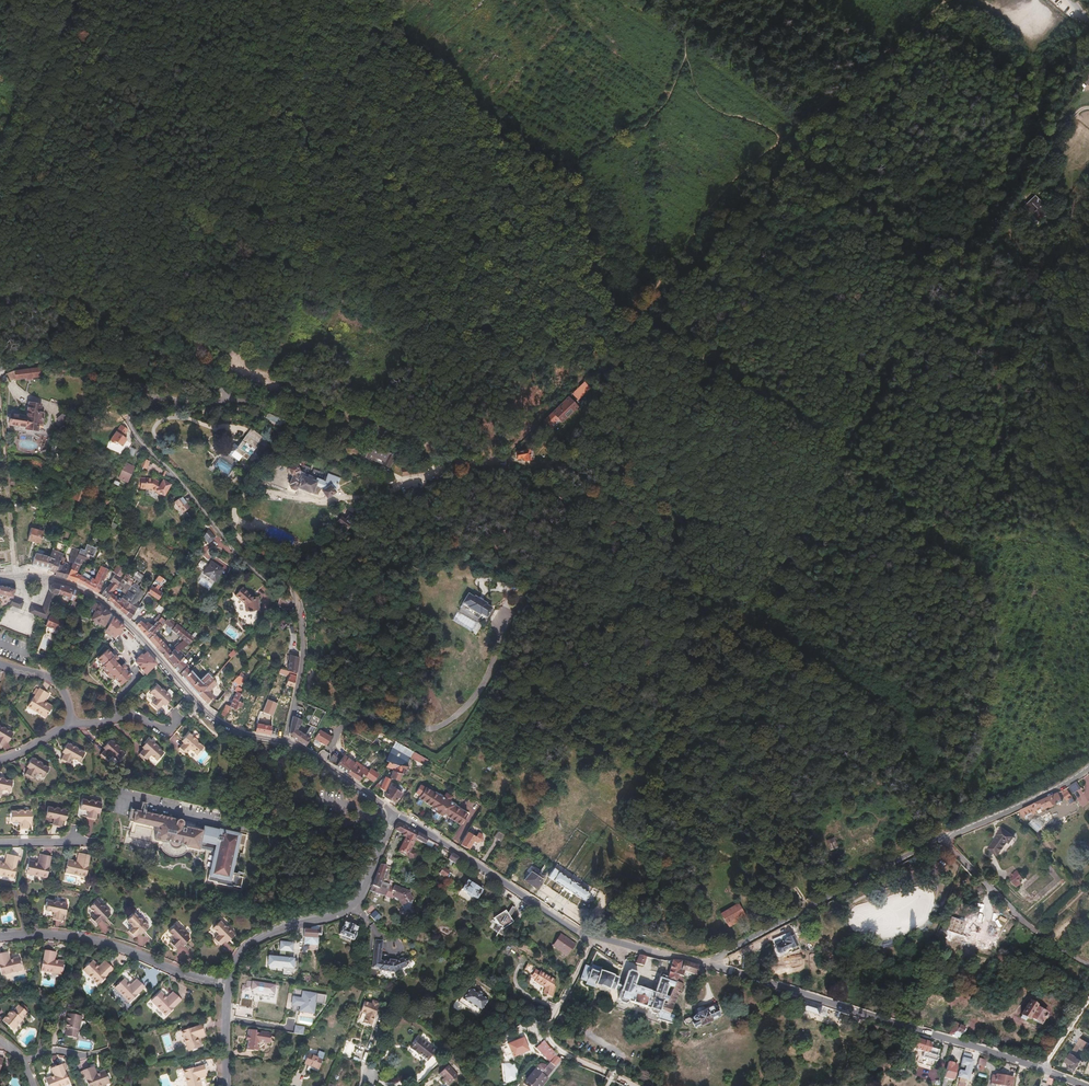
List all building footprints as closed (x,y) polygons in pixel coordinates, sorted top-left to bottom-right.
[(1081,189),(1077,187),(1071,195),(1075,197),(1081,189)] [(1034,197),(1022,208),(1037,224),(1049,213),(1034,197)] [(13,371),(7,373),(10,380),(15,379),(15,380),(43,376),(42,367),(13,371)] [(578,400),(590,388),(583,381),(571,394),(578,400)] [(577,406),(569,397),(544,420),(548,424),(556,417),(560,421),(577,406)] [(27,416),(11,414),(9,424),(25,427),(25,428),(37,430),(38,423),(42,423),(44,410),(40,409),(40,404),(29,403),(27,416)] [(268,412),(266,417),(285,425),(288,420),(268,412)] [(128,428),(122,424),(109,441),(114,443),(116,441),(122,446),(128,438),(124,435),(128,430),(128,428)] [(238,443),(234,439),(226,449),(235,457),(234,458),(236,460),(237,459),(238,459),(242,454),(247,458),(260,441),(248,431),(238,443)] [(137,449),(130,446),(128,453),(134,455),(137,449)] [(395,454),(365,447),(361,455),(368,458),(370,454),(384,460),(382,464),(389,467),(395,454)] [(531,450),(517,452),(518,458),(526,457),(526,461),(533,460),(531,450)] [(219,457),(213,466),(228,475),(234,467),(219,457)] [(149,463),(141,459),(138,468),(145,471),(149,463)] [(135,467),(126,463),(119,479),(127,483),(135,467)] [(291,474),(292,475),(289,484),(290,484),(289,486),(290,488),(294,490),(296,489),(297,486),(312,492),(312,491),(317,493),(319,487),(322,488),(323,490),(322,491),(326,497),(333,492),(333,491),(334,490),(338,481),(338,479),(328,474),(325,481),(324,481),(298,471),(295,465),(288,468),(290,474),(291,474)] [(102,473),(99,471),(89,489),(93,490),(102,473)] [(150,474),(137,475),(137,485),(147,484),(157,489),(161,491),(165,482),(167,479),(159,475),(157,478),(150,474)] [(86,491),(75,487),(71,499),(81,502),(83,497),(85,498),(86,492),(85,492),(86,491)] [(189,506),(181,495),(173,501),(182,512),(189,506)] [(342,517),(338,522),(348,529),(362,510),(357,506),(355,508),(350,506),(348,509),(352,512),(353,511),(356,513),(351,520),(348,519),(347,521),(342,517)] [(219,534),(211,525),(203,536),(208,543),(219,534)] [(42,532),(31,528),(27,540),(38,544),(42,532)] [(86,545),(83,551),(83,552),(86,553),(85,556),(85,557),(86,554),(92,556),(95,548),(86,545)] [(79,550),(74,548),(69,561),(73,563),(79,550)] [(73,563),(71,568),(66,579),(76,582),(80,575),(76,573),(77,571),(76,570),(79,564),(84,560),(87,562),(89,558),(85,557),(85,556),(86,553),(83,552),(83,551),(79,549),(79,550),(73,563)] [(50,557),(52,558),(48,569),(48,570),(56,573),(59,566),(62,557),(64,554),(52,550),(50,557)] [(50,557),(35,554),(31,565),(31,566),(48,569),(52,558),(50,557)] [(62,557),(59,566),(56,573),(56,576),(66,579),(71,568),(66,566),(67,564),(64,562),(66,559),(62,557)] [(223,569),(211,562),(203,574),(215,582),(223,569)] [(121,567),(118,565),(113,572),(115,573),(117,574),(121,567)] [(85,566),(80,575),(76,582),(83,585),(98,593),(106,575),(107,573),(108,571),(101,566),(94,579),(92,578),(92,577),(85,573),(89,567),(85,566)] [(130,586),(131,586),(126,595),(125,597),(123,595),(120,599),(119,598),(117,599),(111,592),(107,599),(110,601),(130,619),(139,605),(136,603),(144,592),(139,588),(141,586),(138,584),(144,575),(131,566),(123,577),(122,579),(126,582),(130,577),(136,581),(134,583),(130,586)] [(110,581),(111,582),(106,588),(113,592),(116,588),(118,586),(117,586),(121,580),(122,579),(123,577),(120,576),(125,569),(121,567),(117,574),(115,573),(110,581)] [(106,575),(107,576),(106,578),(110,581),(115,573),(113,572),(109,570),(108,574),(107,573),(106,575)] [(158,584),(155,589),(157,590),(161,583),(165,582),(162,578),(164,576),(160,573),(154,582),(158,584)] [(117,586),(118,586),(116,588),(126,595),(131,586),(130,586),(126,582),(122,579),(121,580),(117,586)] [(154,582),(147,592),(158,599),(161,593),(157,590),(155,589),(158,584),(154,582)] [(44,618),(47,619),(49,615),(50,615),(54,606),(57,598),(59,593),(60,585),(52,584),(50,585),(49,589),(51,593),(50,595),(49,595),(44,607),(45,607),(44,610),(43,614),(44,618)] [(0,585),(0,598),(2,598),(2,596),(13,598),(15,590),(15,589),(7,587),(0,585)] [(77,591),(61,585),(60,585),(59,593),(63,595),(62,597),(73,601),(77,592),(77,591)] [(106,588),(106,587),(101,595),(107,599),(111,592),(113,592),(106,588)] [(241,587),(231,600),(237,615),(250,627),(257,618),(256,610),(258,610),(258,597),(253,597),(241,587)] [(473,597),(468,593),(461,604),(485,618),(491,608),(485,604),(486,603),(482,601),(478,598),(474,596),(473,597)] [(23,602),(12,598),(12,600),(10,605),(21,609),(23,602)] [(91,613),(93,614),(90,620),(106,628),(113,617),(99,604),(98,605),(93,602),(90,608),(92,609),(91,613)] [(43,614),(44,610),(32,605),(29,612),(44,618),(43,614)] [(47,619),(44,626),(47,627),(46,632),(55,636),(64,622),(50,615),(49,615),(47,619)] [(141,621),(136,625),(145,635),(157,622),(160,618),(157,616),(156,617),(155,617),(153,620),(150,618),(145,625),(141,621)] [(113,617),(106,628),(104,632),(109,637),(110,636),(112,638),(123,627),(113,617)] [(165,623),(165,624),(162,627),(166,630),(163,634),(166,636),(168,633),(171,630),(177,624),(170,618),(165,623)] [(289,623),(284,619),(278,626),(283,631),(289,623)] [(161,626),(157,622),(145,635),(149,639),(154,634),(162,626),(161,626)] [(181,627),(177,624),(171,630),(174,632),(175,633),(181,627)] [(179,636),(184,640),(171,651),(167,646),(160,652),(167,661),(174,655),(175,656),(180,652),(190,642),(193,640),(194,638),(181,627),(175,633),(179,636)] [(159,640),(154,634),(149,639),(157,649),(164,642),(161,639),(159,640)] [(167,646),(164,642),(157,649),(160,652),(167,646)] [(198,653),(191,648),(185,657),(183,659),(188,664),(198,653)] [(103,670),(102,671),(105,674),(104,675),(109,681),(110,680),(113,683),(114,682),(117,685),(119,684),(122,687),(133,678),(126,670),(124,672),(113,660),(115,659),(109,652),(98,662),(102,665),(100,667),(103,670)] [(147,652),(136,662),(146,673),(157,663),(147,652)] [(175,656),(174,655),(167,661),(173,667),(182,658),(183,659),(185,657),(180,652),(175,656)] [(288,657),(290,657),(288,669),(297,672),(299,657),(298,656),(291,653),(290,654),(288,654),(288,657)] [(183,659),(182,658),(173,667),(183,678),(190,671),(184,670),(189,664),(188,664),(183,659)] [(190,671),(183,678),(198,694),(207,687),(203,683),(211,677),(211,676),(208,672),(200,680),(191,670),(190,671)] [(246,677),(240,672),(227,689),(232,693),(234,693),(235,691),(237,692),(233,698),(230,706),(235,709),(237,707),(237,706),(240,707),(241,706),(243,703),(239,701),(241,694),(242,690),(237,686),(241,682),(242,683),(246,677)] [(290,674),(289,675),(285,685),(294,687),(296,676),(290,674)] [(207,687),(198,694),(207,704),(212,698),(213,695),(209,691),(218,684),(212,678),(211,677),(203,683),(207,687)] [(149,692),(156,697),(151,704),(158,709),(163,703),(164,704),(166,700),(168,702),(171,698),(170,696),(171,695),(163,689),(163,690),(156,684),(149,692)] [(35,695),(34,695),(27,706),(45,717),(52,706),(44,701),(49,693),(39,687),(35,695)] [(246,697),(241,694),(239,701),(243,703),(246,700),(254,705),(259,696),(250,691),(246,697)] [(265,725),(258,724),(256,732),(271,734),(272,722),(274,723),(274,717),(277,708),(280,699),(276,697),(274,701),(267,699),(267,700),(262,712),(269,714),(267,718),(270,719),(269,720),(266,719),(265,725)] [(230,706),(226,704),(221,714),(225,717),(228,713),(229,708),(230,706)] [(229,708),(228,713),(225,717),(223,719),(235,725),(236,724),(239,718),(243,707),(241,706),(240,707),(237,706),(237,707),(235,711),(229,708)] [(261,712),(252,708),(246,728),(246,731),(255,732),(256,732),(258,724),(261,712)] [(309,726),(308,728),(313,731),(324,711),(316,708),(306,725),(309,726)] [(292,735),(291,736),(297,741),(305,746),(313,731),(308,728),(304,734),(296,729),(301,720),(293,715),(289,733),(292,735)] [(1,747),(5,741),(6,741),(8,737),(10,738),(13,733),(11,732),(11,731),(3,727),(0,726),(0,747),(1,747)] [(330,736),(318,730),(314,739),(325,745),(330,736)] [(183,742),(184,742),(179,748),(185,754),(191,748),(197,754),(204,746),(197,741),(198,740),(191,733),(190,734),(189,733),(185,737),(186,738),(183,742)] [(144,746),(145,747),(139,753),(145,759),(151,753),(157,759),(164,752),(158,746),(158,745),(151,738),(151,739),(149,738),(146,742),(147,743),(144,746)] [(104,748),(105,749),(99,755),(106,761),(111,754),(118,760),(125,752),(118,746),(119,746),(111,740),(109,739),(105,743),(107,744),(104,748)] [(63,747),(65,748),(63,752),(64,753),(60,760),(67,764),(71,757),(79,761),(84,753),(76,748),(77,747),(68,743),(66,742),(63,747)] [(413,753),(394,742),(385,761),(387,762),(405,765),(413,753)] [(340,757),(333,753),(328,760),(336,765),(340,757)] [(413,753),(410,757),(424,766),(427,761),(413,753)] [(355,762),(344,755),(336,765),(347,773),(352,766),(355,762)] [(28,762),(30,763),(28,767),(24,774),(32,779),(36,772),(43,776),(49,767),(41,763),(42,762),(33,757),(33,758),(31,757),(28,762)] [(385,768),(387,767),(394,768),(393,771),(401,772),(404,769),(408,770),(409,767),(405,765),(387,762),(384,768),(385,768)] [(363,774),(352,766),(347,773),(359,781),(363,774)] [(401,772),(393,771),(390,777),(391,777),(399,780),(400,780),(401,775),(402,775),(403,775),(404,774),(405,773),(407,774),(408,770),(404,769),(401,772)] [(363,774),(374,781),(377,778),(366,770),(363,774)] [(376,787),(378,786),(385,791),(390,779),(386,776),(383,780),(382,784),(378,782),(375,786),(376,787)] [(1,788),(10,790),(12,780),(3,779),(3,777),(0,777),(0,794),(1,788)] [(1079,780),(1075,784),(1078,788),(1083,784),(1079,780)] [(392,782),(388,789),(388,791),(384,796),(389,799),(398,787),(392,782)] [(398,787),(389,799),(393,803),(398,797),(399,797),(401,794),(398,792),(399,790),(397,788),(398,787)] [(426,788),(419,797),(420,797),(424,800),(423,802),(433,808),(432,808),(436,810),(435,812),(441,816),(442,815),(446,817),(447,816),(456,822),(457,821),(462,823),(468,814),(454,805),(449,801),(443,798),(440,796),(426,788)] [(1067,788),(1062,791),(1067,798),(1072,795),(1067,788)] [(452,797),(446,793),(443,798),(449,801),(452,797)] [(1058,793),(1019,810),(1021,814),(1023,813),(1025,816),(1033,813),(1033,814),(1037,812),(1036,810),(1042,807),(1042,806),(1046,804),(1047,808),(1053,805),(1053,806),(1059,804),(1057,800),(1061,798),(1058,793)] [(81,799),(79,809),(87,811),(85,819),(94,821),(96,813),(97,813),(98,808),(100,809),(101,804),(99,803),(99,802),(89,800),(89,801),(81,799)] [(54,808),(46,807),(44,816),(52,818),(50,826),(59,828),(61,820),(62,816),(65,817),(66,811),(64,810),(64,809),(55,807),(54,808)] [(157,827),(154,839),(163,841),(168,842),(169,844),(170,846),(172,848),(174,848),(175,848),(178,848),(179,847),(181,845),(186,847),(186,846),(198,849),(198,848),(200,848),(200,847),(201,847),(200,848),(213,851),(214,850),(215,850),(210,870),(209,870),(207,880),(215,882),(215,883),(231,887),(231,886),(240,888),(242,878),(231,875),(237,845),(244,847),(247,836),(219,829),(219,830),(218,834),(207,831),(205,838),(202,837),(201,837),(202,830),(182,826),(183,824),(183,823),(182,821),(181,819),(179,819),(178,819),(131,808),(128,820),(157,827)] [(18,811),(10,811),(10,821),(19,821),(19,830),(27,830),(27,821),(28,821),(28,817),(31,817),(31,811),(28,811),(28,810),(18,810),(18,811)] [(408,832),(407,833),(416,838),(416,839),(425,844),(428,839),(419,833),(409,829),(410,828),(398,823),(396,825),(395,827),(394,828),(403,832),(404,830),(408,832)] [(999,829),(1001,830),(988,844),(997,852),(1010,838),(1011,839),(1016,833),(1005,823),(999,829)] [(204,827),(202,837),(205,838),(207,831),(218,834),(219,830),(204,827)] [(402,834),(406,837),(398,852),(402,854),(406,857),(411,849),(416,839),(416,838),(407,833),(408,832),(404,830),(403,832),(402,834)] [(476,836),(468,831),(460,844),(468,849),(473,841),(476,843),(481,841),(483,839),(482,834),(478,832),(476,836)] [(506,836),(499,831),(494,838),(498,840),(501,843),(506,836)] [(428,839),(425,844),(424,846),(431,850),(432,850),(435,843),(428,839)] [(835,839),(830,841),(836,851),(841,848),(835,839)] [(418,853),(411,849),(406,857),(414,861),(418,853)] [(0,860),(0,874),(13,877),(16,864),(15,864),(17,854),(7,852),(5,862),(0,860)] [(38,862),(29,859),(26,872),(46,877),(49,864),(48,864),(50,854),(41,852),(38,862)] [(77,861),(68,859),(65,871),(86,876),(89,864),(87,863),(89,854),(79,852),(77,861)] [(459,858),(452,854),(448,860),(455,865),(459,858)] [(919,854),(908,859),(910,863),(921,858),(919,854)] [(386,866),(380,864),(373,883),(370,890),(381,895),(382,892),(383,890),(378,887),(386,866)] [(545,874),(533,866),(524,881),(536,888),(545,874)] [(448,872),(442,867),(438,873),(445,878),(448,872)] [(1018,867),(1010,874),(1011,876),(1009,877),(1014,883),(1016,881),(1018,884),(1022,880),(1019,877),(1023,874),(1018,867)] [(554,868),(548,876),(584,900),(586,898),(592,902),(595,897),(589,893),(590,891),(578,884),(579,883),(571,878),(570,879),(554,868)] [(889,869),(883,873),(885,876),(859,889),(862,894),(893,877),(890,872),(889,869)] [(893,877),(862,894),(863,897),(895,880),(893,877)] [(482,890),(467,881),(461,889),(477,899),(482,890)] [(370,890),(368,894),(392,905),(397,912),(402,908),(406,910),(408,905),(405,898),(406,896),(390,888),(387,894),(382,892),(381,895),(370,890)] [(55,902),(47,900),(45,910),(53,912),(51,919),(59,921),(61,913),(62,914),(63,909),(65,910),(67,904),(64,903),(65,903),(56,900),(55,902)] [(95,900),(88,907),(94,913),(88,918),(94,925),(100,919),(101,920),(104,917),(106,918),(109,915),(108,913),(109,912),(102,905),(101,906),(95,900)] [(741,902),(723,912),(729,922),(737,917),(738,921),(748,915),(741,902)] [(503,909),(492,917),(496,923),(500,925),(499,927),(499,928),(504,925),(511,920),(508,915),(505,912),(503,909)] [(375,910),(370,915),(376,921),(381,917),(375,910)] [(133,913),(126,920),(132,927),(126,932),(132,938),(138,933),(142,930),(143,932),(147,928),(146,926),(140,919),(139,920),(133,913)] [(946,933),(993,948),(998,933),(950,918),(946,933)] [(219,921),(212,928),(218,934),(212,940),(219,946),(224,940),(225,941),(228,937),(230,939),(234,935),(232,933),(233,932),(226,926),(225,927),(219,921)] [(342,927),(339,934),(354,940),(357,933),(356,932),(358,927),(354,926),(354,925),(349,923),(345,922),(342,927)] [(496,923),(492,929),(499,933),(506,928),(504,925),(499,928),(499,927),(500,925),(496,923)] [(167,931),(174,937),(168,943),(174,949),(180,943),(180,944),(184,941),(185,942),(189,939),(187,937),(188,936),(181,930),(175,924),(167,931)] [(319,925),(304,929),(304,933),(303,936),(318,937),(318,935),(321,935),(322,932),(318,931),(318,929),(319,929),(319,925)] [(797,945),(791,931),(789,932),(783,934),(773,939),(776,946),(775,948),(773,949),(775,954),(777,953),(778,953),(783,951),(784,949),(790,947),(791,949),(797,946),(797,945)] [(561,934),(553,946),(568,956),(575,944),(561,934)] [(383,939),(375,938),(370,966),(377,968),(377,969),(382,970),(389,971),(394,972),(395,970),(405,967),(407,963),(406,959),(401,958),(395,960),(395,959),(388,958),(388,960),(379,959),(383,939)] [(293,952),(293,944),(281,943),(280,959),(270,959),(269,968),(286,969),(286,970),(298,971),(299,962),(294,961),(294,960),(285,959),(286,952),(293,952)] [(43,958),(42,958),(40,971),(61,975),(63,962),(54,960),(51,959),(52,955),(55,956),(55,952),(44,950),(43,958)] [(1,974),(22,969),(19,956),(10,958),(6,959),(5,955),(9,954),(8,951),(0,952),(0,970),(1,974)] [(646,956),(639,954),(635,963),(642,966),(646,956)] [(92,960),(82,969),(97,985),(107,976),(106,975),(112,969),(105,961),(102,964),(104,966),(101,970),(99,967),(92,960)] [(580,978),(586,980),(585,983),(595,987),(596,984),(614,991),(615,986),(621,989),(618,998),(617,1000),(620,1002),(625,1004),(628,1002),(650,1010),(646,1020),(657,1024),(658,1018),(673,1023),(676,1016),(668,1014),(661,1011),(668,998),(665,996),(668,986),(673,988),(676,982),(678,975),(683,977),(684,971),(695,975),(699,966),(684,961),(674,960),(668,977),(661,973),(654,993),(634,985),(638,975),(636,972),(630,970),(628,971),(623,984),(617,982),(619,978),(600,971),(601,968),(592,965),(591,968),(585,966),(580,978)] [(532,973),(537,976),(535,979),(534,980),(545,987),(543,994),(550,996),(553,986),(555,980),(541,970),(540,972),(536,969),(532,973)] [(124,978),(115,987),(129,1002),(138,993),(137,992),(144,986),(137,978),(134,981),(136,984),(133,987),(130,985),(124,978)] [(247,985),(243,984),(239,1006),(253,1008),(255,994),(255,992),(258,993),(258,994),(273,997),(275,984),(247,980),(247,985)] [(683,984),(676,982),(673,988),(668,998),(661,1011),(668,1014),(683,984)] [(469,989),(462,1000),(480,1012),(487,1001),(481,997),(482,995),(477,991),(475,993),(469,989)] [(293,995),(291,1008),(314,1012),(316,999),(325,1001),(327,994),(303,990),(302,997),(293,995)] [(159,992),(150,1001),(165,1016),(174,1007),(173,1006),(179,1000),(172,993),(169,995),(171,997),(168,1000),(166,998),(159,992)] [(948,1002),(929,997),(926,1008),(944,1014),(948,1002)] [(1037,1002),(1032,999),(1023,1013),(1024,1014),(1023,1015),(1028,1018),(1031,1014),(1042,1021),(1046,1017),(1047,1017),(1049,1013),(1048,1012),(1049,1011),(1041,1006),(1038,1004),(1038,1003),(1037,1002)] [(363,1023),(371,1026),(378,1007),(378,1006),(379,1003),(373,1000),(372,1004),(365,1001),(361,1011),(367,1014),(363,1023)] [(822,1005),(803,1000),(800,1008),(818,1014),(822,1005)] [(7,1017),(6,1016),(2,1021),(12,1031),(22,1020),(21,1020),(20,1019),(26,1013),(18,1005),(12,1012),(11,1011),(8,1014),(9,1015),(7,1017)] [(693,1016),(692,1017),(691,1019),(694,1021),(692,1021),(694,1026),(700,1023),(700,1025),(720,1017),(715,1006),(695,1014),(696,1015),(695,1016),(693,1016)] [(66,1025),(65,1025),(64,1029),(67,1029),(66,1037),(76,1039),(78,1031),(79,1031),(81,1017),(67,1015),(66,1021),(67,1022),(66,1025)] [(962,1019),(959,1025),(953,1035),(959,1037),(961,1033),(962,1033),(965,1027),(964,1026),(967,1022),(966,1021),(962,1019)] [(959,1025),(955,1022),(948,1034),(953,1035),(959,1025)] [(193,1027),(180,1032),(188,1051),(200,1047),(197,1039),(196,1035),(200,1034),(201,1037),(205,1036),(201,1025),(193,1028),(193,1027)] [(296,1026),(295,1033),(303,1035),(305,1027),(296,1026)] [(247,1034),(250,1035),(250,1039),(248,1039),(246,1049),(251,1050),(251,1049),(256,1050),(257,1046),(258,1046),(262,1043),(263,1042),(269,1043),(271,1032),(260,1030),(260,1033),(255,1032),(256,1029),(248,1028),(247,1034)] [(434,1052),(418,1038),(409,1049),(416,1055),(416,1054),(425,1062),(434,1052)] [(932,1043),(917,1038),(914,1049),(924,1052),(922,1057),(929,1059),(930,1061),(932,1061),(933,1060),(937,1061),(938,1056),(928,1053),(932,1043)] [(1080,1038),(1066,1061),(1072,1065),(1070,1069),(1076,1073),(1083,1062),(1077,1059),(1078,1058),(1075,1056),(1081,1047),(1086,1050),(1088,1045),(1088,1043),(1080,1038)] [(524,1040),(508,1048),(514,1061),(530,1053),(524,1040)] [(544,1040),(536,1048),(550,1061),(550,1062),(556,1055),(557,1054),(556,1054),(546,1043),(544,1040)] [(322,1059),(308,1053),(304,1062),(318,1068),(322,1059)] [(560,1059),(556,1055),(550,1062),(554,1066),(560,1059)] [(986,1060),(980,1058),(978,1065),(980,1065),(984,1067),(985,1067),(986,1060)] [(538,1071),(541,1073),(540,1074),(545,1078),(551,1070),(554,1066),(550,1062),(546,1067),(542,1064),(540,1064),(539,1064),(538,1065),(537,1067),(537,1068),(537,1069),(537,1070),(538,1070),(538,1071)] [(954,1063),(949,1062),(944,1078),(948,1079),(953,1080),(957,1066),(953,1065),(954,1063)] [(46,1079),(48,1085),(65,1085),(70,1084),(65,1072),(64,1071),(62,1065),(52,1068),(53,1072),(55,1071),(57,1075),(54,1076),(46,1079)] [(85,1077),(88,1085),(101,1085),(109,1083),(105,1070),(96,1073),(93,1075),(92,1070),(95,1069),(93,1066),(83,1070),(86,1077),(85,1077)] [(182,1071),(187,1085),(200,1085),(198,1079),(197,1076),(201,1075),(202,1078),(206,1076),(203,1066),(195,1068),(194,1067),(182,1071)] [(448,1071),(446,1069),(438,1077),(439,1079),(448,1071)] [(527,1080),(533,1085),(538,1085),(545,1078),(540,1074),(541,1073),(538,1071),(538,1070),(537,1070),(537,1069),(536,1070),(527,1080)] [(439,1079),(447,1085),(450,1085),(456,1079),(448,1071),(439,1079)] [(993,1076),(992,1084),(992,1085),(998,1085),(1013,1085),(1014,1078),(997,1075),(997,1076),(993,1076)]
